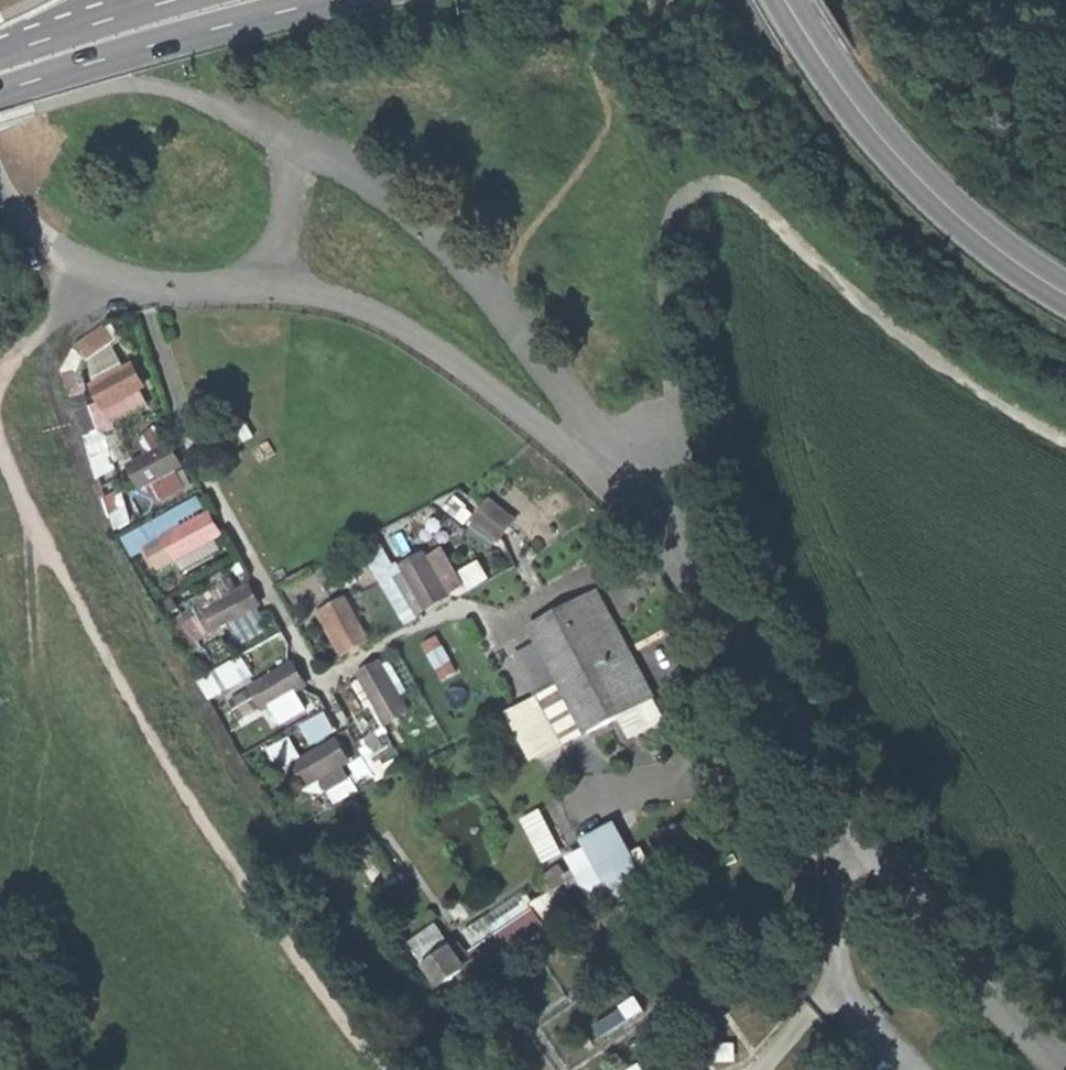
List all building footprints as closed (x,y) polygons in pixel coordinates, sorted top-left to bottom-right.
[(116,320),(84,341),(95,358),(126,337),(116,320)] [(127,346),(95,355),(101,373),(132,364),(127,346)] [(92,431),(162,408),(146,360),(98,376),(106,401),(100,403),(85,361),(70,366),(92,431)] [(146,437),(154,451),(134,462),(148,487),(157,483),(167,503),(202,484),(170,424),(146,437)] [(185,557),(189,565),(236,540),(209,492),(133,535),(144,554),(153,549),(164,569),(185,557)] [(480,519),(510,539),(527,514),(496,494),(480,519)] [(412,621),(475,585),(449,540),(406,564),(396,546),(376,557),(412,621)] [(201,635),(273,613),(261,573),(199,592),(207,619),(197,622),(201,635)] [(345,654),(378,640),(359,593),(325,607),(345,654)] [(565,679),(591,728),(610,719),(626,710),(657,694),(606,593),(539,627),(565,679)] [(539,627),(515,640),(541,692),(565,679),(539,627)] [(221,695),(261,673),(250,654),(211,676),(221,695)] [(391,657),(361,672),(388,723),(417,708),(391,657)] [(317,707),(307,687),(315,683),(303,658),(257,680),(271,709),(280,705),(287,721),(317,707)] [(565,679),(541,692),(567,741),(591,728),(565,679)] [(245,712),(265,708),(261,688),(241,692),(245,712)] [(567,741),(541,692),(525,701),(514,706),(539,755),(541,754),(567,741)] [(657,694),(626,710),(637,732),(641,730),(668,715),(657,694)] [(341,801),(367,789),(355,763),(361,760),(349,734),(299,758),(312,784),(329,776),(341,801)] [(543,807),(526,816),(547,857),(564,848),(543,807)] [(586,836),(590,844),(573,853),(593,890),(643,864),(620,819),(586,836)] [(579,896),(571,885),(557,895),(565,906),(579,896)] [(527,887),(467,929),(489,959),(549,917),(537,901),(527,887)] [(557,895),(553,890),(537,901),(549,917),(565,906),(557,895)] [(438,919),(406,940),(436,985),(468,963),(438,919)] [(640,994),(600,1020),(608,1032),(648,1005),(640,994)]
